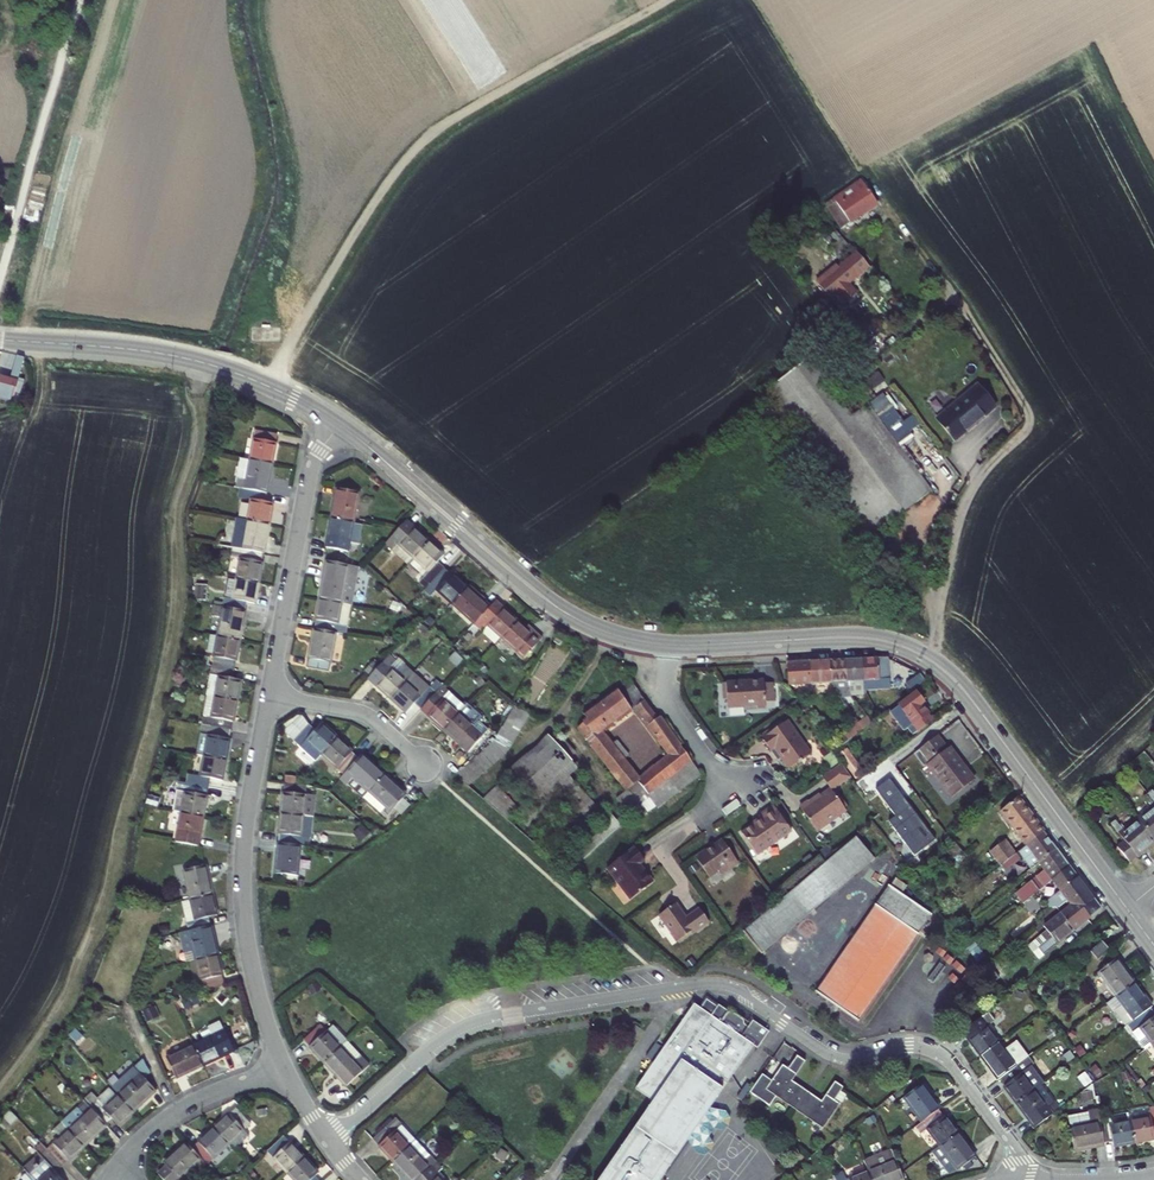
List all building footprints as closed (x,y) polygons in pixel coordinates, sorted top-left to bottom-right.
[(831,199),(845,222),(872,204),(858,183),(831,199)] [(857,249),(869,264),(888,248),(876,234),(857,249)] [(838,266),(849,280),(869,264),(857,249),(838,266)] [(849,280),(838,266),(818,282),(830,296),(849,280)] [(31,356),(25,354),(18,376),(24,378),(31,356)] [(869,537),(931,490),(864,402),(850,413),(808,357),(760,394),(869,537)] [(7,375),(1,395),(19,400),(21,392),(27,394),(30,383),(24,382),(24,380),(7,375)] [(951,436),(990,398),(970,378),(932,416),(951,436)] [(888,390),(871,401),(898,441),(922,425),(914,413),(907,418),(888,390)] [(255,430),(249,460),(273,464),(278,434),(255,430)] [(236,488),(244,489),(267,493),(273,464),(249,460),(241,458),(236,488)] [(250,499),(246,520),(269,524),(273,504),(266,502),(267,493),(244,489),(242,498),(250,499)] [(354,522),(359,493),(336,489),(331,518),(354,522)] [(238,518),(233,547),(264,553),(269,524),(246,520),(238,518)] [(348,553),(354,522),(331,518),(325,549),(348,553)] [(428,541),(405,521),(397,530),(385,544),(391,550),(397,544),(412,558),(428,541)] [(443,555),(428,541),(412,558),(427,572),(422,578),(429,585),(445,568),(438,561),(443,555)] [(264,553),(233,547),(231,557),(239,559),(236,578),(259,582),(264,553)] [(319,600),(341,604),(350,606),(354,584),(357,567),(326,561),(319,600)] [(467,588),(445,568),(429,585),(424,591),(430,597),(435,591),(451,605),(467,588)] [(259,582),(236,578),(232,599),(225,598),(223,606),(246,611),(247,603),(255,604),(259,582)] [(490,609),(467,588),(451,605),(471,623),(474,626),(490,609)] [(336,635),(344,636),(346,626),(338,625),(340,616),(348,617),(350,606),(341,604),(319,600),(313,630),(336,635)] [(223,606),(218,636),(241,640),(246,611),(223,606)] [(496,614),(490,609),(474,626),(468,632),(474,638),(486,625),(502,639),(517,622),(501,609),(496,614)] [(338,625),(346,626),(348,617),(340,616),(338,625)] [(541,639),(536,633),(532,637),(525,630),(517,622),(502,639),(523,659),(541,639)] [(465,629),(468,632),(474,626),(471,623),(465,629)] [(529,627),(525,630),(532,637),(536,633),(529,627)] [(313,630),(308,660),(307,668),(329,672),(336,635),(313,630)] [(218,636),(209,634),(205,655),(214,657),(212,665),(236,669),(241,640),(218,636)] [(367,679),(390,700),(405,682),(411,676),(402,667),(396,674),(389,668),(395,662),(389,656),(367,679)] [(890,689),(888,658),(868,659),(862,659),(864,691),(890,689)] [(848,692),(864,691),(862,659),(846,660),(848,681),(848,692)] [(831,682),(848,681),(846,660),(830,661),(831,682)] [(810,683),(831,682),(830,661),(809,662),(810,683)] [(395,662),(389,668),(396,674),(402,667),(395,662)] [(809,662),(787,663),(788,684),(810,683),(809,662)] [(236,669),(212,665),(211,674),(219,676),(215,696),(237,701),(241,680),(234,679),(236,669)] [(365,673),(370,677),(377,669),(373,665),(365,673)] [(414,704),(421,711),(442,687),(435,680),(420,666),(405,682),(390,700),(405,714),(414,704)] [(650,708),(640,716),(668,754),(639,777),(625,759),(629,756),(617,740),(613,743),(603,731),(634,707),(643,700),(627,679),(615,688),(617,691),(585,715),(590,722),(580,729),(626,790),(617,797),(635,820),(655,806),(656,809),(703,773),(660,716),(657,718),(650,708)] [(772,702),(771,692),(771,684),(763,684),(763,681),(721,683),(722,699),(726,699),(727,707),(744,706),(744,710),(764,709),(763,703),(772,702)] [(848,681),(831,682),(838,695),(850,694),(848,692),(848,681)] [(421,711),(443,731),(459,714),(443,700),(449,693),(442,687),(421,711)] [(913,735),(931,721),(927,715),(929,714),(922,705),(923,703),(917,694),(890,714),(903,732),(908,728),(913,735)] [(207,695),(202,725),(232,730),(237,701),(215,696),(207,695)] [(634,707),(640,716),(650,708),(643,700),(634,707)] [(475,729),(459,714),(443,731),(467,753),(488,731),(480,723),(475,729)] [(520,723),(506,716),(488,746),(497,756),(510,745),(520,723)] [(293,741),(308,724),(302,718),(287,735),(293,741)] [(337,738),(314,718),(308,724),(293,741),(300,747),(305,741),(321,756),(337,738)] [(780,759),(787,770),(809,754),(786,722),(761,739),(769,752),(775,748),(782,758),(780,759)] [(862,730),(857,724),(845,733),(849,740),(862,730)] [(202,725),(197,753),(204,755),(227,759),(232,730),(202,725)] [(555,731),(548,737),(580,772),(586,766),(555,731)] [(571,780),(580,772),(548,737),(546,735),(509,770),(550,818),(581,790),(571,780)] [(952,797),(974,780),(949,747),(947,748),(937,736),(919,750),(928,763),(927,764),(952,797)] [(359,759),(337,738),(321,756),(344,776),(359,759)] [(466,785),(497,756),(488,746),(461,768),(454,774),(466,785)] [(838,755),(855,778),(863,772),(846,749),(838,755)] [(227,759),(204,755),(200,777),(188,774),(186,783),(209,787),(210,778),(223,780),(227,759)] [(384,776),(362,756),(359,759),(344,776),(340,780),(346,786),(348,785),(363,799),(369,793),(384,776)] [(808,802),(800,808),(817,831),(847,811),(832,791),(850,778),(840,764),(821,778),(830,790),(810,805),(808,802)] [(545,822),(550,818),(509,770),(503,775),(503,776),(545,822)] [(406,796),(384,776),(369,793),(391,812),(406,796)] [(533,834),(545,822),(503,776),(491,788),(533,834)] [(890,779),(875,790),(895,817),(888,822),(914,857),(935,841),(890,779)] [(178,781),(173,810),(181,812),(204,816),(209,787),(186,783),(178,781)] [(304,816),(307,786),(294,785),(284,784),(281,813),(304,816)] [(1153,839),(1153,801),(1148,793),(1144,796),(1152,806),(1145,812),(1147,814),(1138,821),(1153,839)] [(1010,845),(1016,854),(1018,852),(1043,832),(1034,820),(1018,798),(1001,812),(1014,828),(997,841),(1004,850),(1010,845)] [(762,819),(754,824),(742,833),(758,855),(791,831),(774,806),(760,815),(761,817),(762,819)] [(181,812),(175,842),(198,846),(204,816),(181,812)] [(301,846),(316,848),(316,839),(302,837),(304,816),(281,813),(278,844),(301,846)] [(1153,841),(1153,839),(1138,821),(1131,827),(1129,825),(1123,830),(1115,820),(1110,824),(1125,843),(1118,848),(1129,863),(1146,851),(1144,849),(1153,841)] [(1018,852),(1031,869),(1039,863),(1056,849),(1043,832),(1018,852)] [(856,838),(743,933),(760,953),(873,858),(856,838)] [(721,873),(732,866),(731,863),(737,859),(723,839),(707,850),(706,848),(695,856),(710,876),(719,870),(721,873)] [(954,841),(944,854),(952,861),(963,848),(954,841)] [(301,846),(278,844),(275,874),(298,876),(301,846)] [(654,883),(645,870),(643,871),(639,865),(640,864),(646,860),(637,847),(612,865),(635,896),(654,883)] [(1015,892),(1024,903),(1052,880),(1069,866),(1056,849),(1039,863),(1044,869),(1015,892)] [(938,856),(925,867),(934,877),(946,866),(938,856)] [(183,870),(190,899),(213,894),(206,865),(183,870)] [(1052,880),(1060,892),(1078,878),(1069,866),(1052,880)] [(1052,906),(1060,905),(1074,894),(1078,899),(1092,917),(1101,909),(1078,878),(1060,892),(1048,901),(1052,906)] [(816,994),(856,1021),(929,914),(889,886),(816,994)] [(217,915),(213,894),(190,899),(195,920),(187,922),(189,930),(212,925),(210,917),(217,915)] [(1074,930),(1092,917),(1078,899),(1070,905),(1060,913),(1074,930)] [(694,928),(696,930),(709,921),(700,907),(686,917),(676,902),(658,914),(671,930),(670,932),(676,941),(691,930),(694,928)] [(1052,948),(1074,930),(1060,913),(1043,926),(1047,930),(1041,935),(1052,948)] [(218,954),(212,925),(189,930),(180,932),(185,953),(194,951),(196,959),(218,954)] [(1043,956),(1052,948),(1041,935),(1033,942),(1043,956)] [(1109,950),(1101,941),(1089,952),(1097,961),(1109,950)] [(1033,942),(1027,946),(1038,960),(1043,956),(1033,942)] [(225,984),(218,954),(196,959),(202,989),(225,984)] [(1098,973),(1115,996),(1134,982),(1116,959),(1098,973)] [(981,970),(993,985),(1002,979),(989,963),(981,970)] [(1002,979),(993,985),(995,987),(1003,981),(1002,979)] [(1134,982),(1115,996),(1122,1006),(1114,1012),(1125,1026),(1150,1008),(1145,1001),(1147,999),(1134,982)] [(753,1045),(758,1049),(770,1032),(753,1021),(748,1028),(745,1025),(744,1021),(730,1011),(721,1024),(693,1005),(635,1090),(652,1101),(599,1179),(660,1179),(722,1090),(713,1083),(718,1075),(728,1082),(753,1045)] [(1124,1027),(1130,1034),(1139,1028),(1152,1045),(1153,1043),(1153,1013),(1150,1008),(1125,1026),(1124,1027)] [(966,1039),(979,1056),(997,1042),(985,1025),(992,1020),(986,1012),(963,1030),(968,1038),(966,1039)] [(203,1066),(230,1053),(230,1052),(235,1048),(226,1030),(219,1033),(214,1023),(206,1027),(210,1037),(193,1045),(203,1066)] [(302,1040),(323,1062),(345,1042),(331,1027),(326,1032),(319,1025),(302,1040)] [(343,1084),(365,1064),(345,1042),(323,1062),(343,1084)] [(994,1072),(999,1078),(1022,1061),(1010,1045),(1003,1050),(997,1042),(979,1056),(991,1073),(994,1072)] [(176,1079),(203,1066),(193,1045),(166,1058),(176,1079)] [(775,1097),(793,1109),(806,1091),(791,1081),(804,1062),(796,1056),(788,1069),(782,1066),(760,1096),(770,1103),(775,1097)] [(1016,1104),(1041,1085),(1022,1061),(999,1078),(1004,1085),(1003,1087),(1016,1104)] [(365,1064),(343,1084),(346,1087),(368,1067),(365,1064)] [(140,1075),(118,1095),(134,1112),(156,1091),(140,1075)] [(820,1102),(806,1091),(793,1109),(822,1129),(839,1105),(833,1101),(843,1088),(834,1082),(820,1102)] [(903,1098),(921,1123),(937,1111),(939,1110),(921,1085),(903,1098)] [(1053,1102),(1041,1085),(1016,1104),(1034,1128),(1075,1097),(1070,1089),(1053,1102)] [(118,1126),(134,1112),(118,1095),(103,1110),(91,1098),(85,1103),(106,1126),(113,1120),(118,1126)] [(84,1102),(62,1122),(69,1129),(85,1146),(106,1126),(85,1103),(84,1102)] [(1128,1112),(1128,1113),(1134,1143),(1153,1140),(1153,1106),(1128,1112)] [(243,1132),(251,1125),(235,1108),(213,1128),(229,1145),(234,1151),(248,1137),(243,1132)] [(18,1120),(10,1111),(0,1120),(0,1123),(7,1131),(18,1120)] [(921,1123),(939,1147),(957,1134),(945,1117),(942,1118),(937,1111),(921,1123)] [(1099,1122),(1097,1113),(1067,1119),(1073,1150),(1103,1144),(1103,1142),(1099,1122)] [(1134,1143),(1128,1113),(1108,1117),(1108,1120),(1099,1122),(1103,1142),(1112,1140),(1113,1147),(1134,1143)] [(372,1140),(393,1163),(410,1147),(416,1142),(395,1119),(372,1140)] [(60,1138),(47,1150),(62,1167),(85,1146),(69,1129),(62,1122),(53,1131),(60,1138)] [(207,1166),(229,1145),(213,1128),(191,1148),(207,1166)] [(975,1158),(957,1134),(939,1147),(932,1153),(947,1173),(957,1171),(975,1158)] [(267,1152),(287,1173),(304,1158),(284,1136),(267,1152)] [(409,1179),(419,1179),(436,1164),(416,1142),(410,1147),(393,1163),(409,1179)] [(167,1167),(158,1176),(162,1179),(179,1179),(195,1166),(200,1172),(207,1166),(191,1148),(186,1143),(163,1163),(167,1167)] [(62,1167),(47,1150),(41,1145),(35,1151),(39,1155),(24,1169),(35,1179),(62,1179),(56,1173),(62,1167)] [(901,1176),(890,1148),(862,1160),(867,1171),(870,1179),(903,1179),(901,1176)] [(35,1151),(20,1165),(24,1169),(39,1155),(35,1151)] [(287,1173),(293,1179),(319,1179),(316,1176),(318,1173),(304,1158),(287,1173)] [(436,1176),(442,1170),(436,1164),(419,1179),(440,1179),(436,1176)] [(867,1171),(848,1179),(870,1179),(867,1171)]
